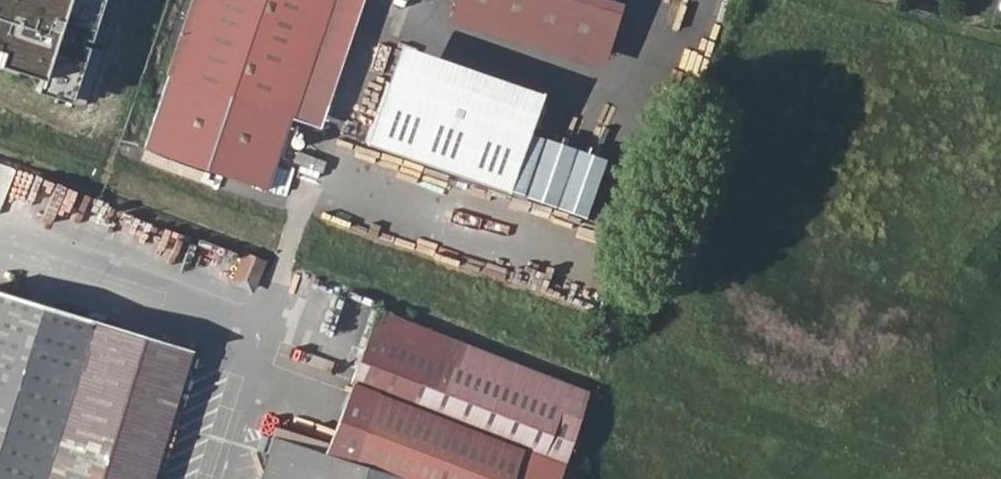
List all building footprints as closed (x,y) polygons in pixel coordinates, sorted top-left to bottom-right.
[(41,83),(36,98),(71,109),(107,0),(0,0),(0,70),(41,83)] [(292,122),(334,0),(188,0),(162,77),(292,122)] [(292,122),(318,131),(363,0),(334,0),(292,122)] [(609,0),(459,0),(452,21),(607,68),(625,5),(609,0)] [(507,120),(389,80),(369,142),(485,183),(507,120)] [(246,250),(233,281),(255,291),(269,260),(246,250)] [(231,362),(0,291),(0,478),(193,478),(231,362)] [(589,392),(383,311),(325,451),(281,438),(268,478),(559,478),(589,392)]
